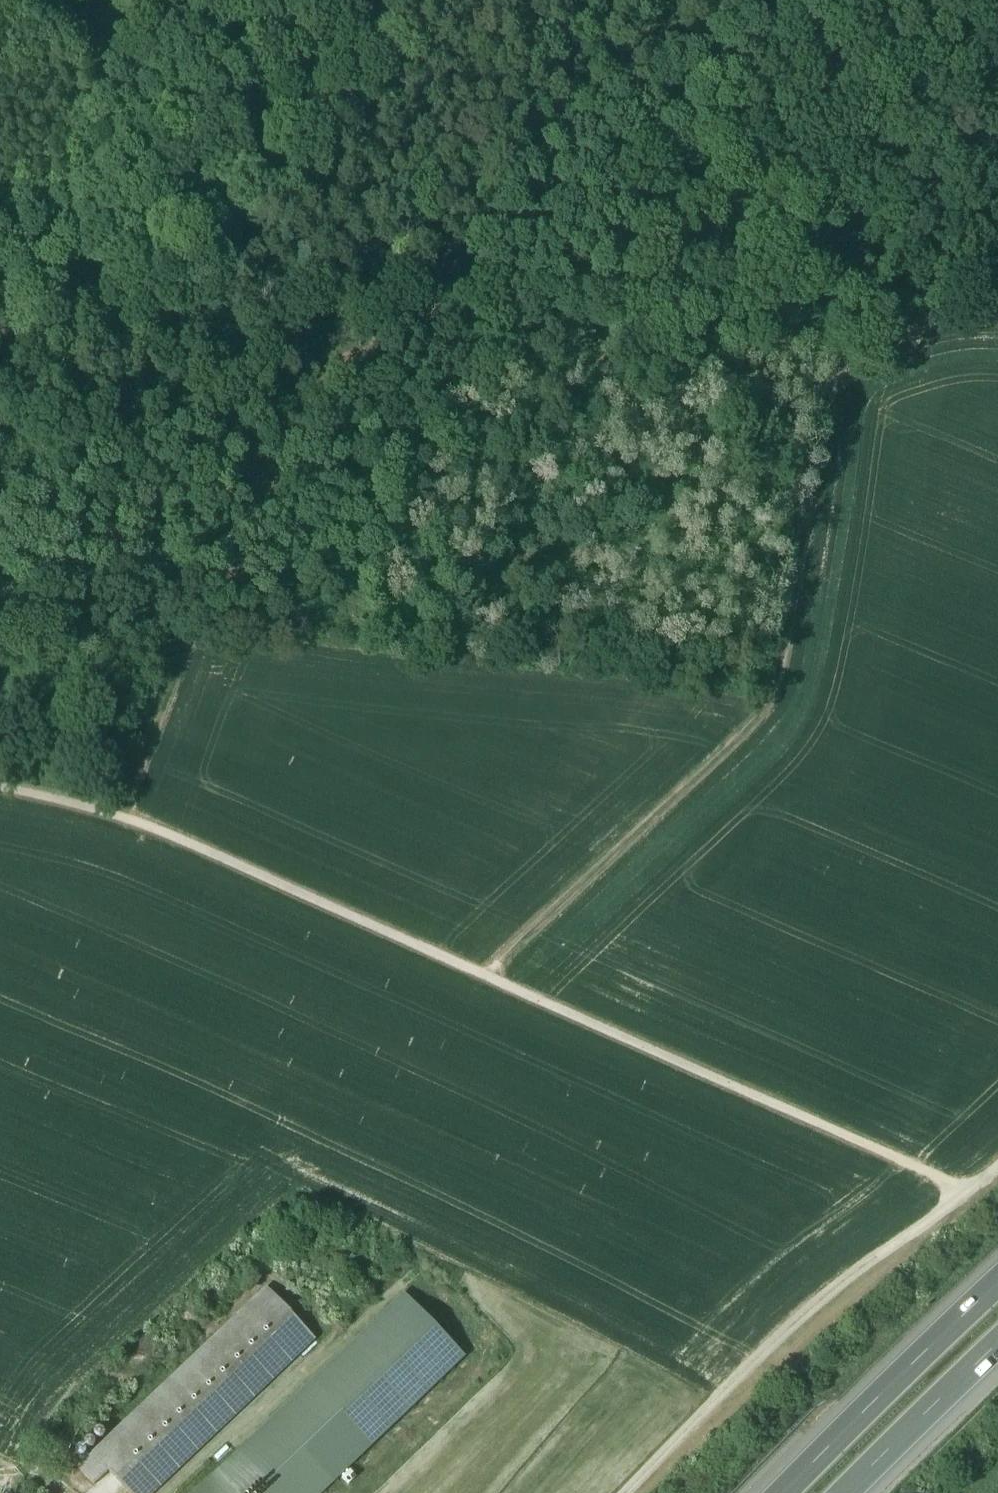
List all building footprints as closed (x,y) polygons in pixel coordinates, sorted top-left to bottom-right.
[(402,1286),(189,1492),(325,1492),(468,1354),(402,1286)] [(79,1470),(94,1487),(108,1473),(128,1492),(151,1492),(314,1336),(268,1288),(79,1470)]
